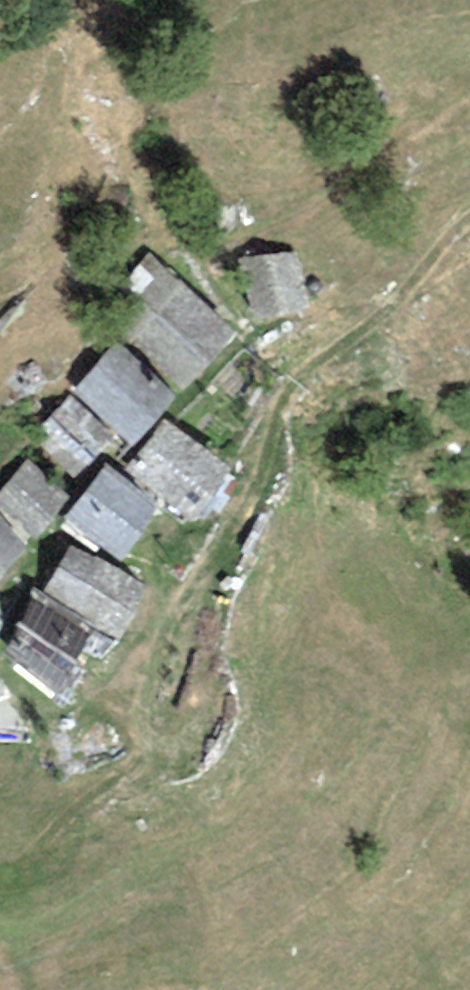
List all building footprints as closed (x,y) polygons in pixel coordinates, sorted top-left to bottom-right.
[(304,304),(296,248),(246,256),(254,311),(304,304)] [(236,325),(157,257),(108,315),(187,382),(236,325)] [(171,387),(123,340),(79,383),(127,431),(171,387)] [(111,436),(69,393),(35,426),(77,469),(111,436)] [(226,456),(165,417),(130,473),(191,511),(226,456)] [(30,461),(0,492),(0,498),(30,527),(64,493),(30,461)] [(147,507),(98,474),(68,518),(117,551),(147,507)] [(0,519),(0,566),(22,551),(0,519)] [(143,587),(79,549),(53,593),(116,631),(143,587)] [(91,633),(42,601),(10,650),(59,682),(91,633)]
